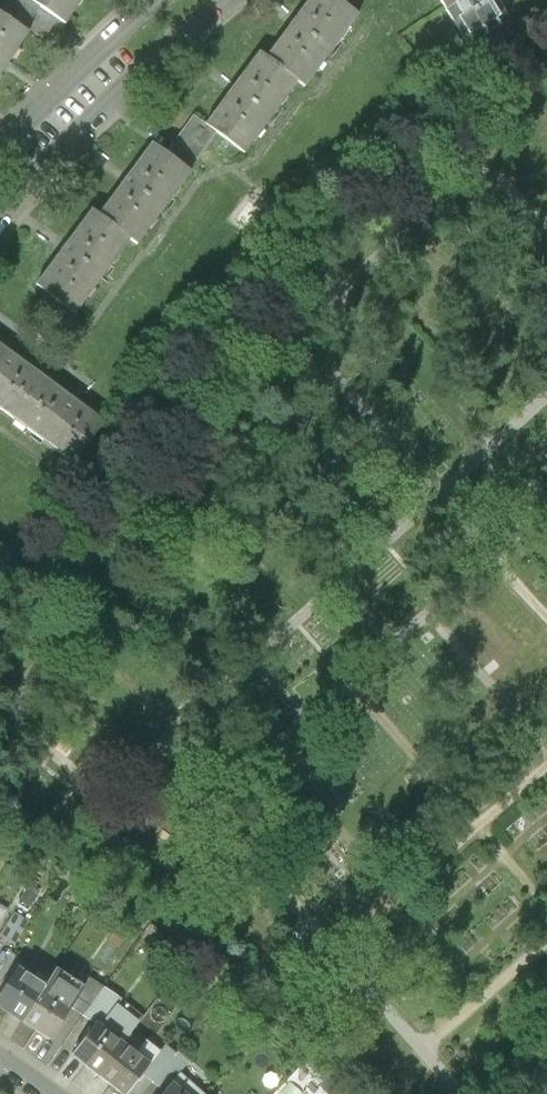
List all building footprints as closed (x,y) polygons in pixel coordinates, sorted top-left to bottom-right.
[(26,0),(8,0),(0,12),(0,13),(23,29),(38,8),(26,0)] [(38,8),(66,27),(84,0),(26,0),(38,8)] [(339,0),(309,0),(266,59),(298,83),(307,89),(361,16),(339,0)] [(441,4),(466,45),(509,19),(497,0),(449,0),(441,4)] [(7,68),(30,34),(23,29),(0,13),(0,78),(7,68)] [(260,55),(208,126),(216,133),(246,154),(298,83),(266,59),(260,55)] [(216,133),(208,126),(192,115),(164,152),(188,171),(216,133)] [(164,152),(153,146),(98,218),(129,241),(137,248),(192,176),(188,171),(164,152)] [(91,213),(34,290),(71,318),(129,241),(98,218),(91,213)] [(14,424),(45,383),(14,360),(0,350),(0,414),(14,424)] [(45,383),(14,424),(74,467),(104,426),(73,403),(45,383)] [(11,554),(0,546),(0,568),(11,554)] [(14,913),(0,935),(0,937),(15,946),(29,923),(14,913)] [(44,993),(56,973),(41,964),(28,984),(44,993)] [(56,973),(44,993),(21,1029),(50,1047),(74,1010),(86,992),(82,989),(56,973)] [(15,975),(0,999),(0,1015),(21,1029),(44,993),(28,984),(15,975)] [(89,979),(82,989),(86,992),(74,1010),(83,1016),(104,989),(89,979)] [(83,1016),(94,1025),(99,1029),(121,1001),(104,989),(83,1016)] [(99,1029),(94,1025),(68,1060),(96,1081),(122,1047),(99,1029)] [(131,1037),(122,1047),(149,1068),(160,1054),(146,1043),(142,1047),(131,1037)] [(96,1081),(113,1093),(127,1093),(142,1076),(149,1068),(122,1047),(96,1081)] [(160,1054),(149,1068),(142,1076),(151,1084),(170,1062),(160,1054)] [(170,1086),(180,1075),(189,1064),(177,1054),(170,1062),(151,1084),(164,1093),(170,1086)] [(170,1086),(179,1093),(201,1093),(180,1075),(170,1086)] [(290,1081),(277,1093),(304,1093),(290,1081)]
